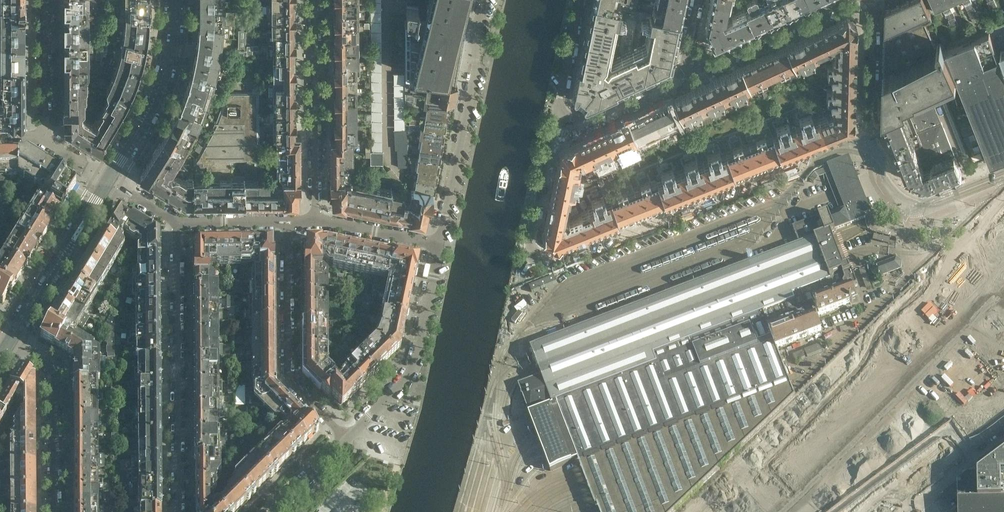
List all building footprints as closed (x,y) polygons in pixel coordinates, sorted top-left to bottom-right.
[(222,0),(200,0),(200,9),(222,11),(222,0)] [(356,1),(358,1),(358,0),(334,0),(334,8),(356,8),(356,1)] [(467,0),(432,0),(427,20),(416,17),(420,4),(408,1),(407,15),(404,14),(405,72),(454,78),(463,29),(460,28),(467,0)] [(616,0),(592,0),(592,2),(619,7),(637,11),(639,2),(632,0),(627,0),(626,2),(616,0)] [(682,0),(639,0),(639,2),(637,11),(648,14),(680,20),(684,0),(682,0)] [(729,0),(711,0),(709,7),(725,11),(725,8),(727,8),(729,0)] [(751,0),(746,0),(745,1),(748,7),(750,8),(745,10),(753,28),(762,23),(751,0)] [(764,2),(758,4),(758,3),(757,0),(751,0),(762,23),(771,19),(764,2)] [(774,0),(767,0),(764,2),(771,19),(781,15),(774,0)] [(785,0),(774,0),(781,15),(790,10),(785,0)] [(796,0),(785,0),(790,10),(799,6),(796,0)] [(945,50),(942,41),(938,43),(935,44),(925,22),(933,18),(924,0),(908,0),(885,10),(885,40),(884,75),(883,106),(883,116),(901,108),(930,95),(931,95),(959,82),(945,50)] [(950,14),(946,5),(943,0),(931,0),(936,10),(942,7),(952,28),(955,26),(950,14)] [(949,3),(955,1),(955,0),(943,0),(946,5),(950,14),(955,26),(959,25),(949,3)] [(969,5),(967,0),(963,0),(971,19),(975,18),(969,5)] [(971,0),(967,0),(969,5),(975,18),(978,16),(971,0)] [(990,0),(986,0),(991,10),(994,9),(990,0)] [(87,14),(87,4),(87,2),(65,2),(65,14),(87,14)] [(150,10),(150,4),(150,2),(128,2),(128,9),(128,13),(149,15),(150,10)] [(670,66),(680,20),(651,14),(649,24),(649,25),(645,45),(612,60),(610,55),(617,22),(618,22),(621,8),(592,2),(579,61),(574,87),(573,93),(587,104),(670,66)] [(296,30),(296,4),(273,4),(273,11),(271,11),(271,23),(273,23),(273,31),(275,31),(296,30)] [(25,17),(25,6),(2,6),(2,17),(25,17)] [(723,16),(725,11),(709,7),(706,21),(715,23),(718,19),(720,18),(723,16)] [(356,16),(356,8),(334,8),(334,22),(358,22),(358,16),(356,16)] [(246,77),(246,30),(247,25),(245,25),(245,11),(222,11),(200,9),(200,17),(199,22),(221,23),(233,24),(233,28),(238,28),(238,39),(237,46),(236,54),(234,67),(233,67),(231,77),(246,77)] [(753,28),(745,10),(735,15),(743,32),(753,28)] [(149,21),(149,15),(128,13),(128,20),(127,22),(127,26),(148,28),(149,21)] [(87,27),(87,14),(65,14),(65,27),(87,27)] [(743,32),(735,15),(730,17),(729,20),(726,22),(733,37),(743,32)] [(25,31),(25,17),(2,17),(2,31),(25,31)] [(855,58),(856,23),(847,17),(825,27),(832,43),(837,40),(839,44),(839,49),(836,49),(836,55),(832,55),(832,57),(834,57),(836,57),(855,58)] [(733,37),(726,22),(722,23),(720,18),(718,19),(715,23),(723,41),(733,37)] [(723,41),(715,23),(706,21),(705,28),(713,46),(723,41)] [(220,37),(221,23),(199,22),(199,27),(198,32),(198,34),(220,37)] [(356,35),(356,28),(358,28),(358,22),(334,22),(334,35),(356,35)] [(148,35),(148,30),(148,28),(127,26),(126,33),(125,37),(147,41),(148,35)] [(87,39),(87,27),(65,27),(65,39),(87,39)] [(832,43),(825,27),(808,35),(816,52),(825,48),(827,52),(829,51),(827,47),(833,44),(832,43)] [(379,36),(379,29),(370,35),(370,42),(379,36)] [(296,43),(296,30),(275,31),(275,43),(296,43)] [(25,42),(25,31),(2,31),(3,42),(25,42)] [(946,49),(959,81),(963,92),(987,153),(990,159),(991,162),(995,160),(1003,157),(1003,50),(1000,51),(1003,60),(1001,61),(989,32),(963,42),(946,49)] [(218,50),(220,37),(198,34),(198,39),(197,46),(218,50)] [(356,42),(356,35),(334,35),(334,48),(358,48),(358,42),(356,42)] [(816,52),(808,35),(785,46),(794,64),(800,61),(802,67),(814,62),(811,56),(817,54),(816,52)] [(370,48),(379,42),(379,36),(370,42),(370,48)] [(145,50),(146,43),(147,41),(125,37),(125,41),(124,43),(123,47),(123,49),(144,54),(145,50)] [(237,46),(238,39),(231,38),(229,52),(236,54),(237,46)] [(87,51),(87,39),(65,39),(65,51),(87,51)] [(25,56),(25,42),(3,42),(3,56),(25,56)] [(379,48),(379,42),(370,48),(370,53),(370,54),(379,48)] [(296,57),(296,43),(275,43),(275,57),(296,57)] [(256,57),(256,44),(247,44),(247,57),(256,57)] [(216,63),(218,51),(218,50),(197,46),(196,50),(195,54),(194,58),(216,63)] [(794,64),(785,46),(763,56),(771,74),(778,71),(780,75),(789,70),(787,67),(794,64)] [(356,61),(356,54),(358,54),(358,48),(334,48),(334,61),(355,61),(356,61)] [(379,55),(379,48),(370,54),(370,60),(379,55)] [(142,60),(143,56),(144,54),(123,49),(123,51),(121,55),(120,59),(140,67),(141,65),(142,60)] [(87,63),(87,51),(65,51),(65,64),(87,63)] [(370,66),(379,60),(379,55),(370,60),(370,66)] [(25,67),(25,56),(3,56),(3,67),(25,67)] [(771,74),(763,56),(741,67),(749,85),(756,82),(757,85),(767,81),(765,77),(771,74)] [(296,70),(296,57),(275,57),(275,70),(296,70)] [(854,83),(855,58),(836,57),(834,57),(834,63),(827,63),(827,73),(827,77),(833,77),(833,83),(854,83)] [(213,75),(216,63),(194,58),(193,63),(192,69),(213,75)] [(138,73),(140,67),(120,59),(119,64),(117,70),(136,79),(138,73)] [(355,74),(355,61),(334,61),(334,74),(355,74)] [(87,75),(87,63),(65,64),(65,76),(86,76),(87,75)] [(231,80),(231,77),(233,67),(227,66),(224,78),(231,80)] [(749,85),(741,67),(741,66),(718,77),(726,95),(732,92),(735,99),(746,93),(744,87),(749,85)] [(25,79),(25,67),(3,67),(3,68),(2,68),(2,79),(25,79)] [(209,88),(213,75),(192,69),(190,74),(188,81),(209,88)] [(134,84),(136,79),(117,70),(114,76),(112,82),(131,92),(132,90),(134,86),(134,84)] [(296,83),(296,70),(275,70),(275,83),(296,83)] [(455,86),(457,78),(454,78),(405,72),(405,80),(455,86)] [(355,87),(355,74),(334,74),(334,87),(355,87)] [(85,88),(85,77),(86,76),(65,76),(65,89),(73,89),(73,88),(85,88)] [(726,95),(718,77),(695,87),(704,105),(709,103),(712,109),(724,104),(721,97),(726,95)] [(25,92),(25,79),(2,79),(2,91),(4,92),(25,92)] [(453,96),(455,86),(405,80),(405,89),(451,95),(453,96)] [(220,92),(209,88),(188,81),(188,84),(186,88),(185,93),(205,101),(219,106),(223,96),(219,95),(220,92)] [(130,94),(131,92),(112,82),(109,87),(107,93),(126,103),(128,99),(130,94)] [(296,97),(296,83),(275,83),(275,97),(296,97)] [(853,108),(854,83),(833,83),(833,88),(827,88),(826,102),(833,102),(833,107),(835,107),(853,108)] [(355,100),(355,87),(334,87),(334,100),(355,100)] [(704,105),(695,87),(673,98),(681,116),(687,113),(690,120),(701,114),(698,108),(704,105)] [(84,100),(84,89),(85,89),(85,88),(73,88),(73,89),(65,89),(65,103),(82,103),(82,100),(84,100)] [(449,108),(451,95),(405,89),(406,103),(427,106),(449,108)] [(25,105),(25,92),(4,92),(4,105),(10,105),(25,105)] [(123,108),(126,103),(107,93),(106,93),(107,96),(108,96),(103,104),(105,105),(102,110),(102,111),(103,110),(109,114),(111,112),(118,116),(123,108)] [(200,114),(205,101),(185,93),(183,97),(180,104),(200,114)] [(259,150),(259,127),(259,94),(227,94),(222,108),(215,123),(203,147),(193,155),(193,161),(207,160),(207,163),(232,163),(232,160),(245,160),(245,161),(258,161),(259,150)] [(941,122),(930,95),(901,108),(883,116),(893,141),(911,134),(918,131),(941,122)] [(296,110),(296,97),(275,97),(275,110),(296,110)] [(681,116),(673,98),(650,108),(652,112),(659,126),(664,123),(666,127),(676,123),(674,119),(681,116)] [(355,113),(355,100),(334,100),(334,113),(355,113)] [(82,112),(82,103),(65,103),(65,117),(76,117),(76,115),(81,115),(81,113),(82,112)] [(195,126),(200,114),(180,104),(178,110),(175,115),(195,126)] [(10,105),(4,105),(0,105),(0,122),(10,122),(10,105)] [(25,122),(25,105),(10,105),(10,122),(25,122)] [(447,118),(449,108),(427,106),(425,116),(447,118)] [(853,127),(853,108),(835,107),(835,114),(832,115),(831,114),(826,116),(825,114),(818,117),(819,119),(827,138),(853,127)] [(659,126),(652,112),(650,108),(628,119),(628,118),(627,118),(636,136),(642,133),(644,137),(653,133),(651,129),(659,126)] [(106,135),(118,116),(111,112),(109,114),(103,110),(102,111),(102,110),(101,111),(103,113),(98,122),(102,124),(99,130),(106,135)] [(296,123),(296,110),(275,110),(275,123),(296,123)] [(355,126),(355,113),(334,113),(334,126),(355,126)] [(445,129),(447,118),(425,116),(411,114),(409,125),(423,126),(445,129)] [(827,138),(819,119),(814,121),(810,114),(798,119),(801,126),(796,128),(803,147),(827,138)] [(76,136),(84,125),(85,126),(87,122),(83,120),(81,117),(81,115),(76,115),(76,117),(65,117),(65,128),(67,131),(76,136)] [(189,138),(195,126),(175,115),(174,117),(172,122),(170,126),(189,138)] [(636,136),(627,118),(604,129),(613,147),(618,145),(621,150),(632,145),(630,139),(636,136)] [(97,150),(106,135),(99,130),(102,124),(98,122),(95,127),(87,122),(85,126),(84,125),(76,136),(97,150)] [(955,157),(953,151),(942,122),(941,122),(918,131),(923,144),(923,143),(928,155),(925,156),(930,168),(937,184),(962,174),(962,173),(958,164),(955,157)] [(296,136),(296,123),(275,123),(275,136),(279,136),(296,136)] [(803,147),(796,128),(790,131),(787,123),(776,128),(778,135),(773,137),(780,156),(803,147)] [(189,138),(170,126),(167,132),(164,137),(183,148),(189,138)] [(355,139),(355,126),(334,126),(334,139),(351,139),(355,139)] [(444,139),(445,129),(423,126),(422,136),(444,139)] [(613,147),(604,129),(581,140),(590,158),(596,155),(598,161),(610,156),(607,150),(613,147)] [(923,144),(918,131),(911,134),(893,141),(898,154),(916,146),(923,144)] [(442,151),(444,139),(422,136),(407,134),(407,145),(420,146),(420,147),(442,151)] [(300,136),(296,136),(279,136),(279,150),(300,150),(300,136)] [(780,156),(773,137),(766,140),(764,136),(755,140),(756,144),(750,146),(758,164),(780,156)] [(183,148),(164,137),(158,147),(177,159),(183,148)] [(351,151),(351,139),(334,139),(330,139),(330,151),(351,151)] [(590,158),(581,140),(561,149),(558,165),(575,169),(576,163),(579,162),(580,163),(590,158)] [(758,164),(750,146),(743,149),(742,145),(732,150),(733,153),(727,156),(730,164),(734,174),(758,164)] [(920,158),(916,146),(898,154),(902,165),(920,158)] [(177,159),(158,147),(151,158),(165,167),(170,170),(177,159)] [(440,159),(442,151),(420,147),(419,156),(440,159)] [(300,163),(300,150),(279,150),(279,163),(300,163)] [(351,165),(351,151),(330,151),(330,165),(351,165)] [(735,174),(734,174),(730,164),(727,156),(722,158),(719,151),(706,156),(709,163),(704,165),(711,183),(735,174)] [(18,175),(18,152),(6,152),(5,175),(17,175),(18,175)] [(24,179),(37,159),(25,152),(18,152),(18,175),(24,179)] [(438,170),(440,159),(419,156),(418,162),(417,168),(438,170)] [(930,168),(925,156),(920,158),(922,163),(925,161),(926,165),(924,167),(925,171),(930,168)] [(519,385),(530,413),(531,414),(529,414),(540,445),(544,455),(548,465),(550,471),(578,461),(595,506),(597,506),(600,511),(675,511),(781,412),(797,396),(796,396),(796,395),(795,396),(794,394),(793,395),(790,387),(792,386),(791,385),(789,386),(788,381),(789,380),(789,379),(788,379),(787,377),(786,376),(785,373),(783,367),(784,367),(781,359),(780,360),(777,352),(778,352),(777,349),(822,332),(816,318),(857,303),(852,288),(857,286),(854,278),(853,278),(851,279),(849,273),(851,273),(848,266),(844,268),(844,267),(844,266),(841,267),(840,268),(840,267),(839,268),(837,262),(838,262),(838,261),(837,262),(835,256),(836,256),(837,255),(839,254),(838,253),(836,254),(835,254),(834,254),(832,249),(833,249),(833,248),(832,248),(830,243),(831,243),(830,242),(829,242),(827,237),(828,236),(829,236),(831,235),(831,234),(832,233),(834,232),(835,232),(834,230),(852,223),(858,220),(858,221),(859,221),(858,220),(864,218),(865,218),(865,217),(865,218),(864,214),(865,214),(864,213),(869,212),(870,212),(867,202),(866,203),(863,197),(864,196),(863,196),(861,190),(862,190),(861,189),(861,190),(858,184),(859,184),(859,183),(858,183),(856,177),(857,177),(856,176),(855,177),(853,171),(854,170),(849,157),(828,165),(828,166),(829,169),(844,206),(793,226),(800,243),(757,261),(530,347),(541,376),(519,385)] [(161,174),(165,167),(151,158),(140,176),(149,181),(156,171),(161,174)] [(925,171),(924,167),(922,163),(920,158),(902,165),(907,178),(925,171)] [(35,186),(47,166),(37,159),(24,179),(35,186)] [(711,183),(704,165),(698,167),(696,161),(684,166),(686,172),(681,174),(688,193),(711,183)] [(232,180),(232,166),(232,163),(207,163),(207,165),(207,180),(207,202),(232,202),(232,180)] [(300,178),(300,163),(279,163),(279,175),(283,178),(300,178)] [(351,176),(351,165),(330,165),(330,178),(349,178),(351,176)] [(580,189),(583,176),(576,175),(577,169),(575,169),(558,165),(552,190),(568,193),(572,194),(573,188),(580,189)] [(47,191),(51,183),(58,172),(47,166),(35,186),(41,189),(44,189),(47,191)] [(165,191),(173,178),(168,174),(170,170),(165,167),(161,174),(156,171),(149,181),(165,191)] [(436,181),(438,170),(417,168),(415,178),(436,181)] [(930,168),(925,171),(907,178),(929,187),(937,184),(930,168)] [(688,193),(681,174),(675,176),(672,170),(661,175),(663,181),(657,183),(665,201),(665,202),(688,193)] [(77,184),(63,175),(58,172),(51,183),(70,195),(77,184)] [(176,198),(186,182),(186,180),(183,178),(181,181),(176,177),(173,178),(165,191),(176,198)] [(300,201),(300,178),(283,178),(283,182),(284,202),(298,202),(298,201),(300,201)] [(344,205),(349,182),(349,178),(330,178),(330,201),(332,202),(344,205)] [(435,192),(436,181),(415,178),(413,189),(433,192),(435,192)] [(193,202),(193,180),(186,180),(186,182),(176,198),(184,202),(193,202)] [(207,202),(207,180),(193,180),(193,202),(207,202)] [(245,202),(245,180),(232,180),(232,202),(245,202)] [(258,202),(258,180),(245,180),(245,202),(258,202)] [(271,202),(271,180),(258,180),(258,202),(271,202)] [(284,202),(283,182),(279,182),(277,180),(271,180),(271,202),(284,202)] [(358,207),(363,185),(349,182),(344,205),(358,207)] [(665,201),(657,183),(651,185),(650,182),(640,186),(641,189),(635,192),(643,210),(652,207),(652,206),(665,201)] [(57,216),(70,195),(51,183),(47,191),(46,194),(43,194),(37,204),(57,216)] [(372,210),(377,188),(363,185),(358,207),(372,210)] [(386,213),(390,193),(391,191),(377,188),(372,210),(386,213)] [(430,207),(432,196),(433,192),(413,189),(412,189),(409,201),(411,204),(430,207)] [(563,217),(568,193),(552,190),(545,224),(559,227),(563,222),(560,220),(561,216),(563,217)] [(643,210),(635,192),(628,195),(627,192),(617,196),(618,199),(611,201),(619,220),(643,210)] [(400,216),(403,199),(403,198),(402,196),(390,193),(386,213),(400,216)] [(619,220),(611,201),(606,203),(603,197),(591,202),(594,208),(588,210),(589,213),(596,229),(619,220)] [(427,221),(430,207),(411,204),(409,201),(403,199),(400,216),(425,221),(427,221)] [(57,216),(37,204),(31,214),(50,226),(57,216)] [(596,229),(589,213),(588,210),(587,209),(584,210),(584,212),(579,214),(580,217),(569,221),(566,224),(572,238),(596,229)] [(121,233),(131,217),(119,210),(107,229),(121,238),(124,234),(121,233)] [(50,226),(31,214),(24,225),(44,237),(50,226)] [(135,241),(145,225),(131,217),(121,233),(124,234),(135,241)] [(1000,221),(987,235),(1003,251),(1003,225),(1000,221)] [(572,238),(566,224),(563,222),(559,227),(545,224),(542,239),(552,246),(572,238)] [(44,237),(24,225),(18,235),(38,247),(44,237)] [(159,244),(159,234),(145,225),(135,241),(142,245),(148,245),(148,244),(159,244)] [(120,244),(122,241),(121,238),(107,229),(100,240),(120,253),(122,249),(120,244)] [(38,247),(18,235),(12,245),(31,257),(38,247)] [(120,253),(100,240),(94,251),(114,263),(120,253)] [(204,268),(204,242),(196,242),(194,244),(194,271),(203,271),(203,268),(204,268)] [(216,264),(216,242),(204,242),(204,268),(209,268),(209,264),(216,264)] [(228,264),(228,242),(216,242),(216,264),(228,264)] [(240,262),(240,242),(228,242),(228,264),(240,263),(240,262)] [(252,256),(252,242),(240,242),(240,262),(252,262),(252,256)] [(274,256),(274,242),(272,242),(252,242),(252,256),(274,256)] [(322,269),(322,262),(322,242),(306,242),(304,242),(304,269),(322,269)] [(332,265),(336,244),(326,242),(322,242),(322,262),(326,262),(326,264),(332,265)] [(159,257),(159,244),(148,244),(148,245),(142,245),(142,250),(140,250),(140,257),(159,257)] [(346,268),(350,247),(336,244),(332,265),(346,268)] [(31,257),(12,245),(5,256),(25,268),(31,257)] [(360,271),(364,249),(350,247),(346,268),(360,271)] [(374,274),(378,252),(364,249),(360,271),(374,274)] [(114,263),(94,251),(87,261),(107,274),(114,263)] [(388,275),(392,255),(378,252),(374,274),(386,277),(387,276),(388,275)] [(415,278),(418,261),(392,255),(388,275),(392,276),(395,274),(415,278)] [(901,268),(901,264),(900,262),(897,259),(897,258),(897,257),(897,256),(897,255),(896,255),(895,255),(896,258),(893,260),(894,260),(893,262),(886,265),(886,264),(885,264),(885,263),(884,263),(874,267),(873,273),(878,278),(888,274),(888,273),(888,272),(888,271),(895,269),(897,269),(897,270),(900,269),(902,272),(903,271),(902,270),(901,268)] [(5,256),(0,264),(0,267),(18,278),(25,268),(5,256)] [(274,270),(274,256),(252,256),(252,262),(256,262),(256,270),(274,270)] [(159,271),(159,257),(140,257),(140,271),(159,271)] [(107,274),(87,261),(81,271),(101,284),(107,274)] [(0,267),(0,270),(0,271),(0,282),(12,289),(18,278),(0,267)] [(213,277),(213,275),(211,273),(211,271),(209,268),(204,268),(203,268),(203,271),(194,271),(194,285),(216,284),(215,284),(215,279),(213,277)] [(326,282),(326,271),(323,269),(322,269),(304,269),(304,282),(326,282)] [(274,270),(256,270),(250,270),(250,283),(255,283),(274,283),(274,270)] [(101,284),(81,271),(75,282),(95,294),(101,284)] [(159,271),(140,271),(138,271),(138,284),(159,284),(159,271)] [(412,292),(415,278),(395,274),(392,276),(390,288),(412,292)] [(532,292),(557,282),(554,276),(529,286),(532,292)] [(12,289),(0,282),(0,302),(3,304),(12,289)] [(95,294),(75,282),(68,292),(88,305),(95,294)] [(326,295),(326,282),(304,282),(304,295),(326,295)] [(274,295),(274,283),(255,283),(255,295),(274,295)] [(160,296),(159,284),(138,284),(138,291),(136,291),(136,297),(160,296)] [(216,296),(216,284),(194,285),(194,296),(216,296)] [(409,306),(412,292),(390,288),(387,301),(409,306)] [(88,305),(68,292),(62,302),(82,315),(88,305)] [(275,308),(274,295),(255,295),(255,308),(275,308)] [(326,308),(326,295),(304,295),(305,308),(326,308)] [(361,302),(355,295),(352,308),(361,302)] [(160,309),(160,296),(136,297),(136,302),(138,302),(138,309),(160,309)] [(216,308),(216,296),(194,296),(195,309),(216,308)] [(516,296),(508,313),(517,318),(525,300),(516,296)] [(406,319),(409,306),(387,301),(384,315),(406,319)] [(82,315),(62,302),(56,312),(76,325),(82,315)] [(945,329),(962,312),(952,303),(935,320),(945,329)] [(216,321),(216,308),(195,309),(195,321),(216,321)] [(275,320),(275,312),(275,308),(255,308),(255,320),(275,320)] [(326,322),(326,308),(305,308),(305,322),(326,322)] [(160,321),(160,309),(138,309),(138,315),(136,315),(136,321),(160,321)] [(76,325),(56,312),(49,323),(70,335),(76,325)] [(403,334),(406,319),(384,315),(381,329),(403,334)] [(275,334),(275,320),(255,320),(252,320),(252,329),(255,329),(255,334),(275,334)] [(160,333),(160,321),(136,321),(136,326),(138,326),(138,333),(160,333)] [(216,333),(216,321),(195,321),(195,333),(216,333)] [(325,335),(326,322),(305,322),(305,336),(325,335)] [(81,342),(70,335),(49,323),(40,338),(66,353),(71,345),(77,349),(81,342)] [(400,348),(403,334),(381,329),(380,331),(377,339),(394,355),(400,348)] [(160,346),(160,333),(138,333),(138,340),(136,340),(136,346),(160,346)] [(216,345),(216,333),(195,333),(195,345),(216,345)] [(275,346),(275,334),(255,334),(255,339),(252,339),(252,346),(275,346)] [(325,348),(325,335),(305,336),(305,348),(325,348)] [(394,355),(377,339),(367,349),(383,366),(394,355)] [(97,352),(81,342),(77,349),(71,345),(66,353),(74,358),(97,358),(97,352)] [(216,357),(216,345),(195,345),(195,358),(216,357)] [(822,351),(820,345),(805,351),(807,357),(822,351)] [(160,358),(160,346),(136,346),(136,351),(138,351),(138,358),(140,358),(160,358)] [(275,360),(275,346),(252,346),(252,355),(255,355),(255,360),(275,360)] [(325,361),(325,348),(305,348),(305,361),(325,361)] [(383,366),(367,349),(356,359),(373,376),(383,366)] [(805,357),(803,351),(793,355),(795,361),(805,357)] [(216,370),(216,357),(195,358),(195,370),(216,370)] [(97,370),(97,358),(74,358),(74,371),(97,370)] [(160,370),(160,358),(140,358),(140,370),(160,370)] [(373,376),(356,359),(346,370),(362,386),(373,376)] [(275,373),(275,360),(255,360),(255,365),(252,365),(252,373),(275,373)] [(312,380),(325,366),(325,361),(305,361),(305,373),(312,380)] [(321,389),(333,377),(335,375),(334,373),(327,366),(325,366),(312,380),(321,389)] [(362,386),(346,370),(343,368),(335,375),(333,377),(352,396),(362,386)] [(97,382),(97,370),(74,371),(74,383),(97,382)] [(160,383),(160,370),(140,370),(140,383),(160,383)] [(216,382),(216,370),(195,370),(195,382),(216,382)] [(34,391),(34,380),(20,372),(10,387),(20,393),(22,394),(24,392),(34,391)] [(275,386),(275,373),(252,373),(252,380),(255,380),(255,386),(255,387),(276,387),(276,386),(275,386)] [(352,396),(333,377),(321,389),(340,408),(341,407),(352,396)] [(95,394),(95,387),(97,387),(97,382),(74,383),(74,395),(95,394)] [(217,406),(216,394),(216,382),(195,382),(195,406),(217,406)] [(160,395),(160,383),(140,383),(140,395),(160,395)] [(274,402),(283,394),(276,387),(255,387),(255,386),(252,386),(252,408),(262,408),(265,406),(271,399),(274,402)] [(15,400),(20,393),(10,387),(0,404),(0,413),(5,416),(15,400)] [(34,410),(34,391),(24,392),(22,394),(20,393),(15,400),(23,405),(23,410),(34,410)] [(95,402),(95,394),(74,395),(74,407),(97,407),(97,403),(95,402)] [(282,413),(292,403),(283,394),(274,402),(271,399),(265,406),(274,416),(280,410),(282,413)] [(160,408),(160,400),(160,395),(140,395),(140,408),(160,408)] [(292,424),(303,414),(292,403),(282,413),(280,410),(274,416),(278,420),(280,420),(281,419),(282,421),(284,421),(285,420),(290,424),(291,424),(292,424)] [(217,418),(217,406),(195,406),(195,418),(217,418)] [(95,419),(95,411),(97,411),(97,407),(74,407),(74,419),(95,419)] [(160,420),(160,408),(140,408),(140,420),(160,420)] [(34,427),(34,410),(23,410),(23,415),(20,415),(15,425),(16,427),(34,427)] [(319,430),(303,414),(292,424),(291,424),(291,425),(307,441),(319,430)] [(217,431),(217,418),(195,418),(195,431),(217,431)] [(95,427),(95,419),(74,419),(74,431),(97,431),(97,427),(95,427)] [(160,433),(160,420),(140,420),(140,433),(160,433)] [(307,441),(291,425),(291,428),(289,428),(284,433),(282,433),(279,436),(296,453),(307,441)] [(239,435),(244,430),(244,426),(235,426),(235,435),(239,435)] [(34,440),(34,427),(16,427),(15,430),(17,434),(11,438),(13,440),(34,440)] [(95,443),(95,435),(97,435),(97,431),(74,431),(74,443),(95,443)] [(217,442),(217,431),(195,431),(195,443),(217,442)] [(160,445),(160,433),(140,433),(140,445),(160,445)] [(296,453),(279,436),(267,447),(284,464),(296,453)] [(34,453),(34,440),(13,440),(11,443),(12,444),(12,453),(34,453)] [(217,455),(217,442),(195,443),(195,455),(217,455)] [(95,451),(95,443),(74,443),(74,455),(97,455),(97,451),(95,451)] [(160,458),(160,445),(140,445),(140,458),(160,458)] [(284,464),(267,447),(256,458),(273,475),(284,464)] [(979,468),(979,476),(977,476),(978,502),(1003,501),(1003,449),(979,468)] [(34,466),(34,453),(12,453),(12,466),(34,466)] [(95,467),(95,460),(97,460),(97,455),(74,455),(75,468),(95,467)] [(218,468),(218,455),(217,455),(195,455),(196,468),(218,468)] [(160,471),(160,458),(140,458),(141,471),(160,471)] [(273,475),(256,458),(244,469),(261,487),(273,475)] [(35,478),(34,466),(12,466),(12,478),(35,478)] [(95,475),(95,467),(75,468),(75,480),(97,480),(97,475),(95,475)] [(218,474),(218,468),(196,468),(196,480),(215,480),(216,478),(216,476),(218,474)] [(261,487),(244,469),(234,479),(235,483),(250,498),(261,487)] [(161,484),(160,471),(141,471),(141,484),(161,484)] [(957,484),(958,498),(958,511),(1003,511),(1003,501),(978,502),(977,476),(977,474),(974,472),(957,484)] [(35,490),(35,478),(12,478),(12,490),(35,490)] [(95,492),(95,484),(97,484),(97,480),(75,480),(75,492),(95,492)] [(213,489),(215,487),(214,486),(216,483),(214,481),(215,480),(196,480),(196,495),(212,495),(214,493),(213,489)] [(250,498),(235,483),(231,486),(231,490),(229,490),(229,493),(226,494),(226,498),(238,510),(250,498)] [(161,496),(161,484),(141,484),(141,496),(161,496)] [(957,484),(941,496),(948,505),(958,498),(957,484)] [(35,502),(35,490),(12,490),(12,502),(35,502)] [(95,500),(95,492),(75,492),(75,504),(97,504),(97,500),(95,500)] [(215,505),(212,503),(213,499),(211,497),(212,495),(196,495),(196,511),(211,511),(213,511),(215,505)] [(161,509),(161,496),(141,496),(141,509),(161,509)] [(238,510),(226,498),(223,498),(223,501),(222,501),(219,507),(215,505),(213,511),(211,511),(212,511),(236,511),(238,510)] [(35,502),(12,502),(13,511),(35,511),(35,502)]
